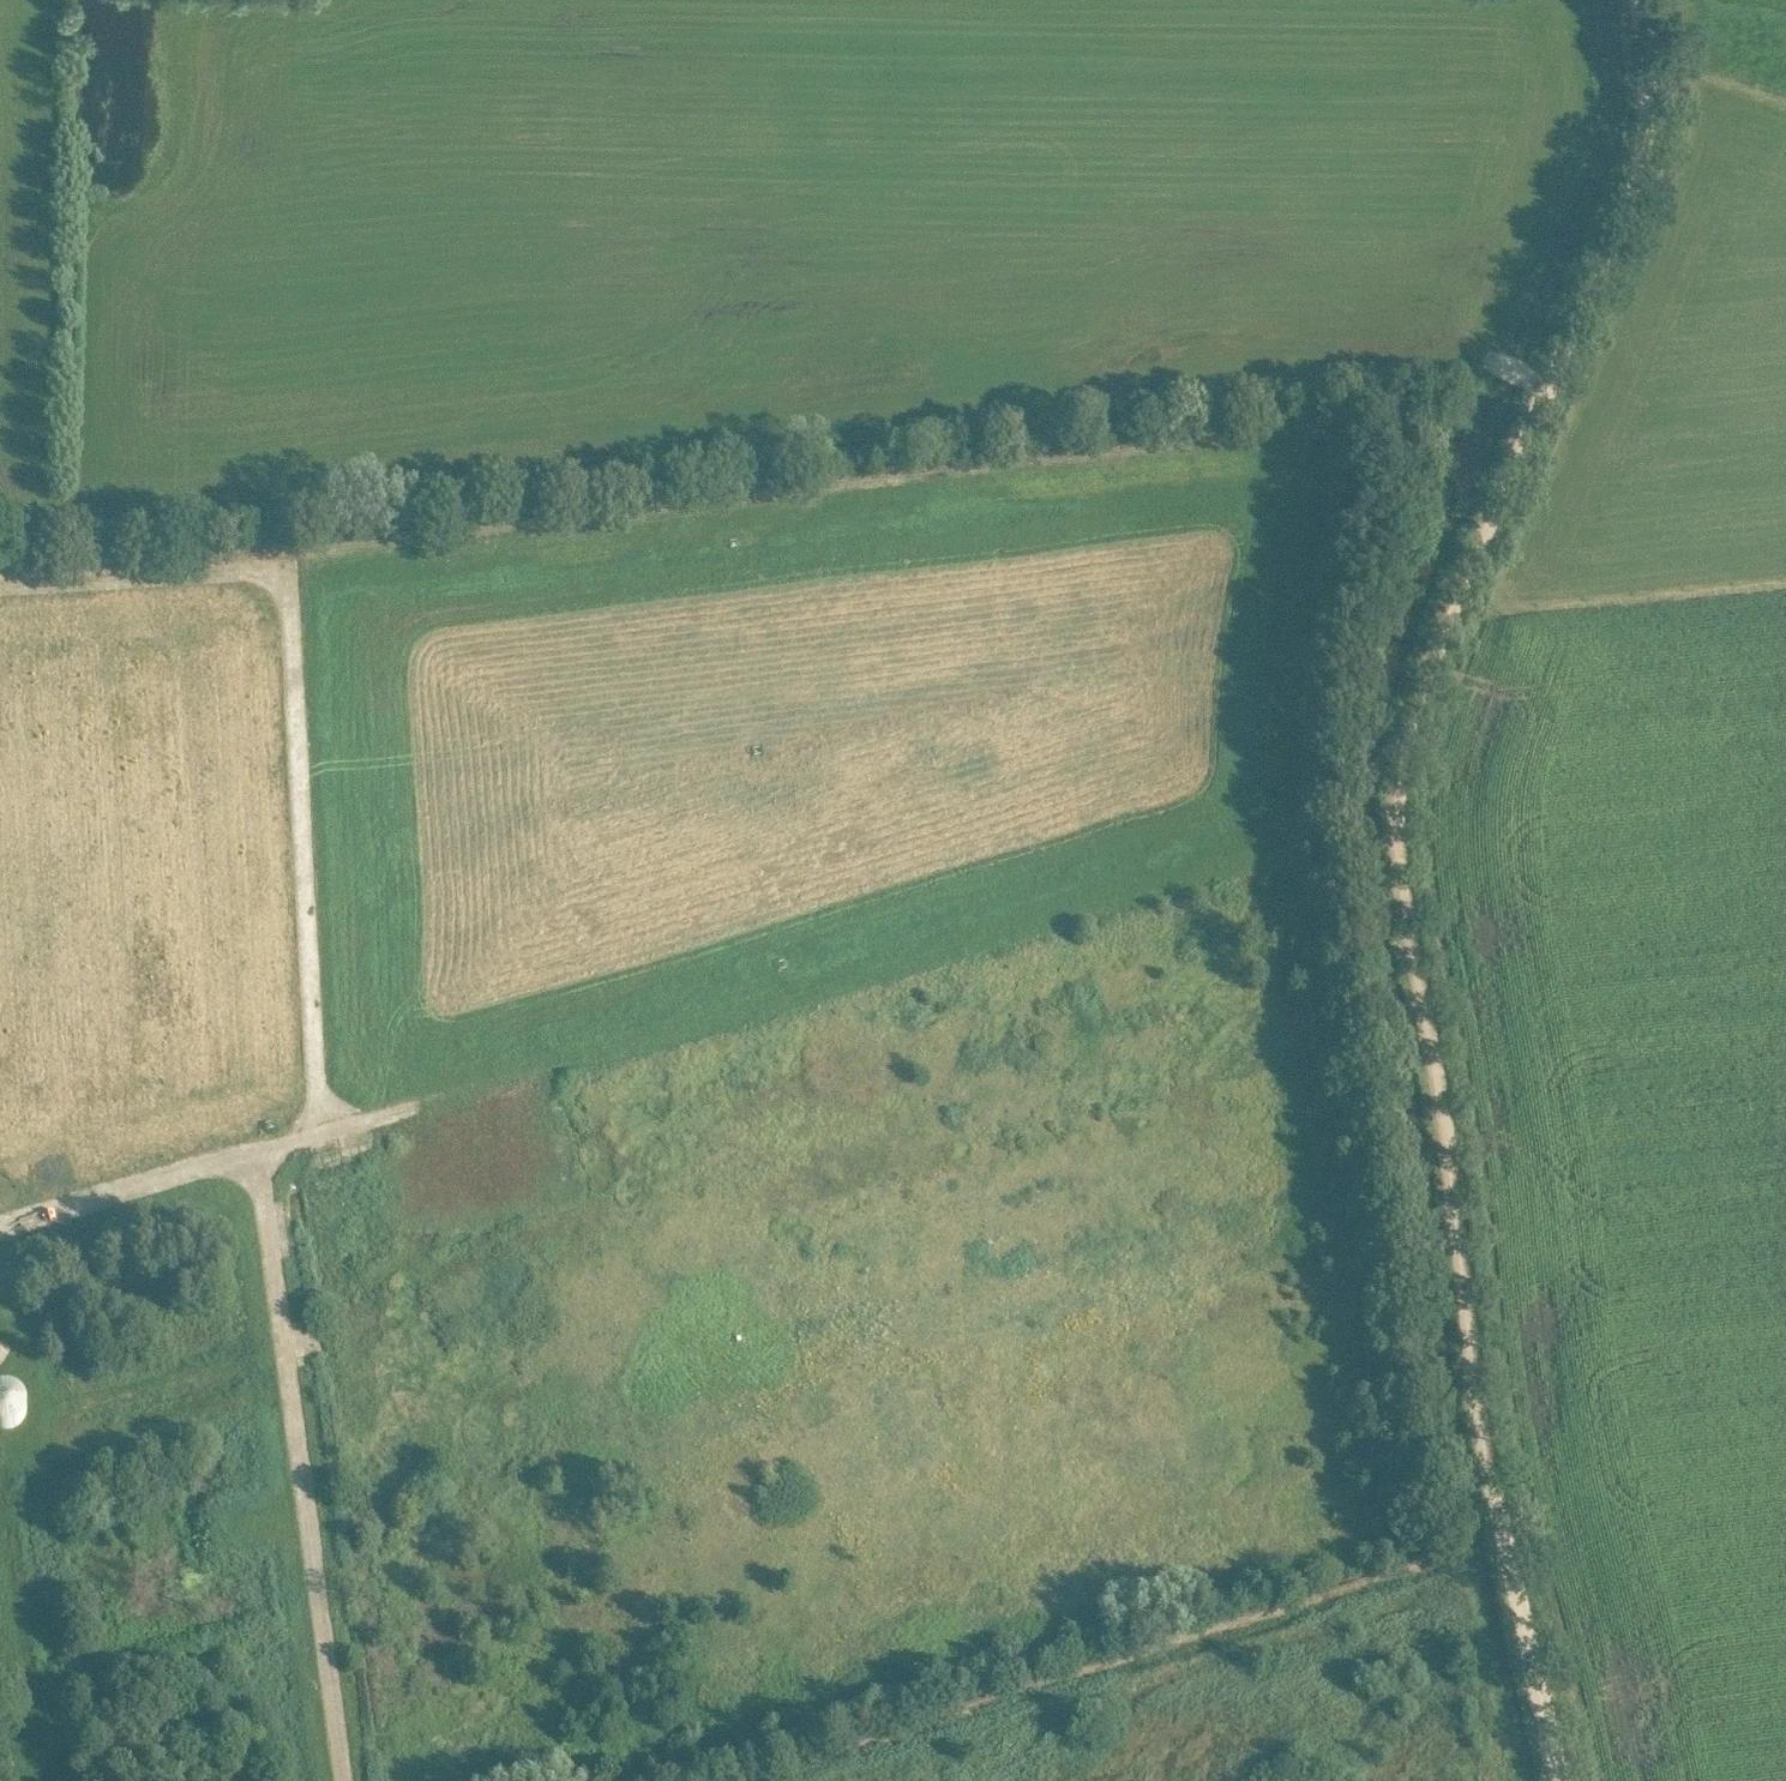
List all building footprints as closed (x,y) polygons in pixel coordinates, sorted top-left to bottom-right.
[(30,1409),(28,1401),(26,1397),(23,1393),(19,1391),(15,1389),(7,1388),(0,1390),(0,1428),(7,1430),(15,1429),(18,1428),(23,1425),(27,1419),(29,1415),(30,1410),(30,1409)]
